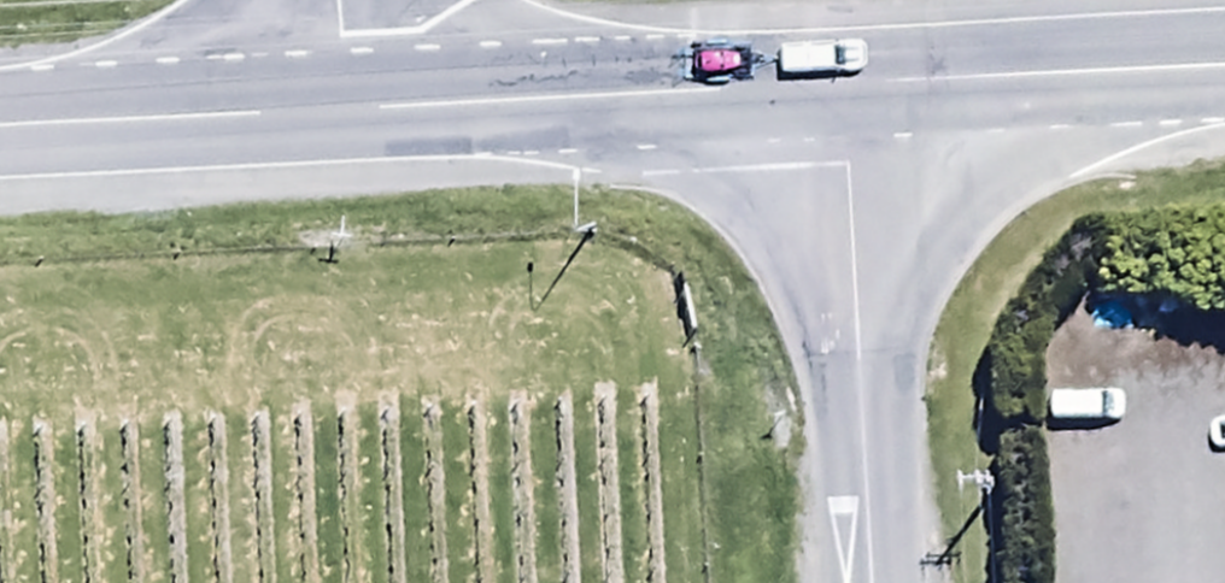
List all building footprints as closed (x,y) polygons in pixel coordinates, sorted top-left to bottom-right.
[(1093,428),(1049,427),(1045,525),(1089,527),(1093,428)]
